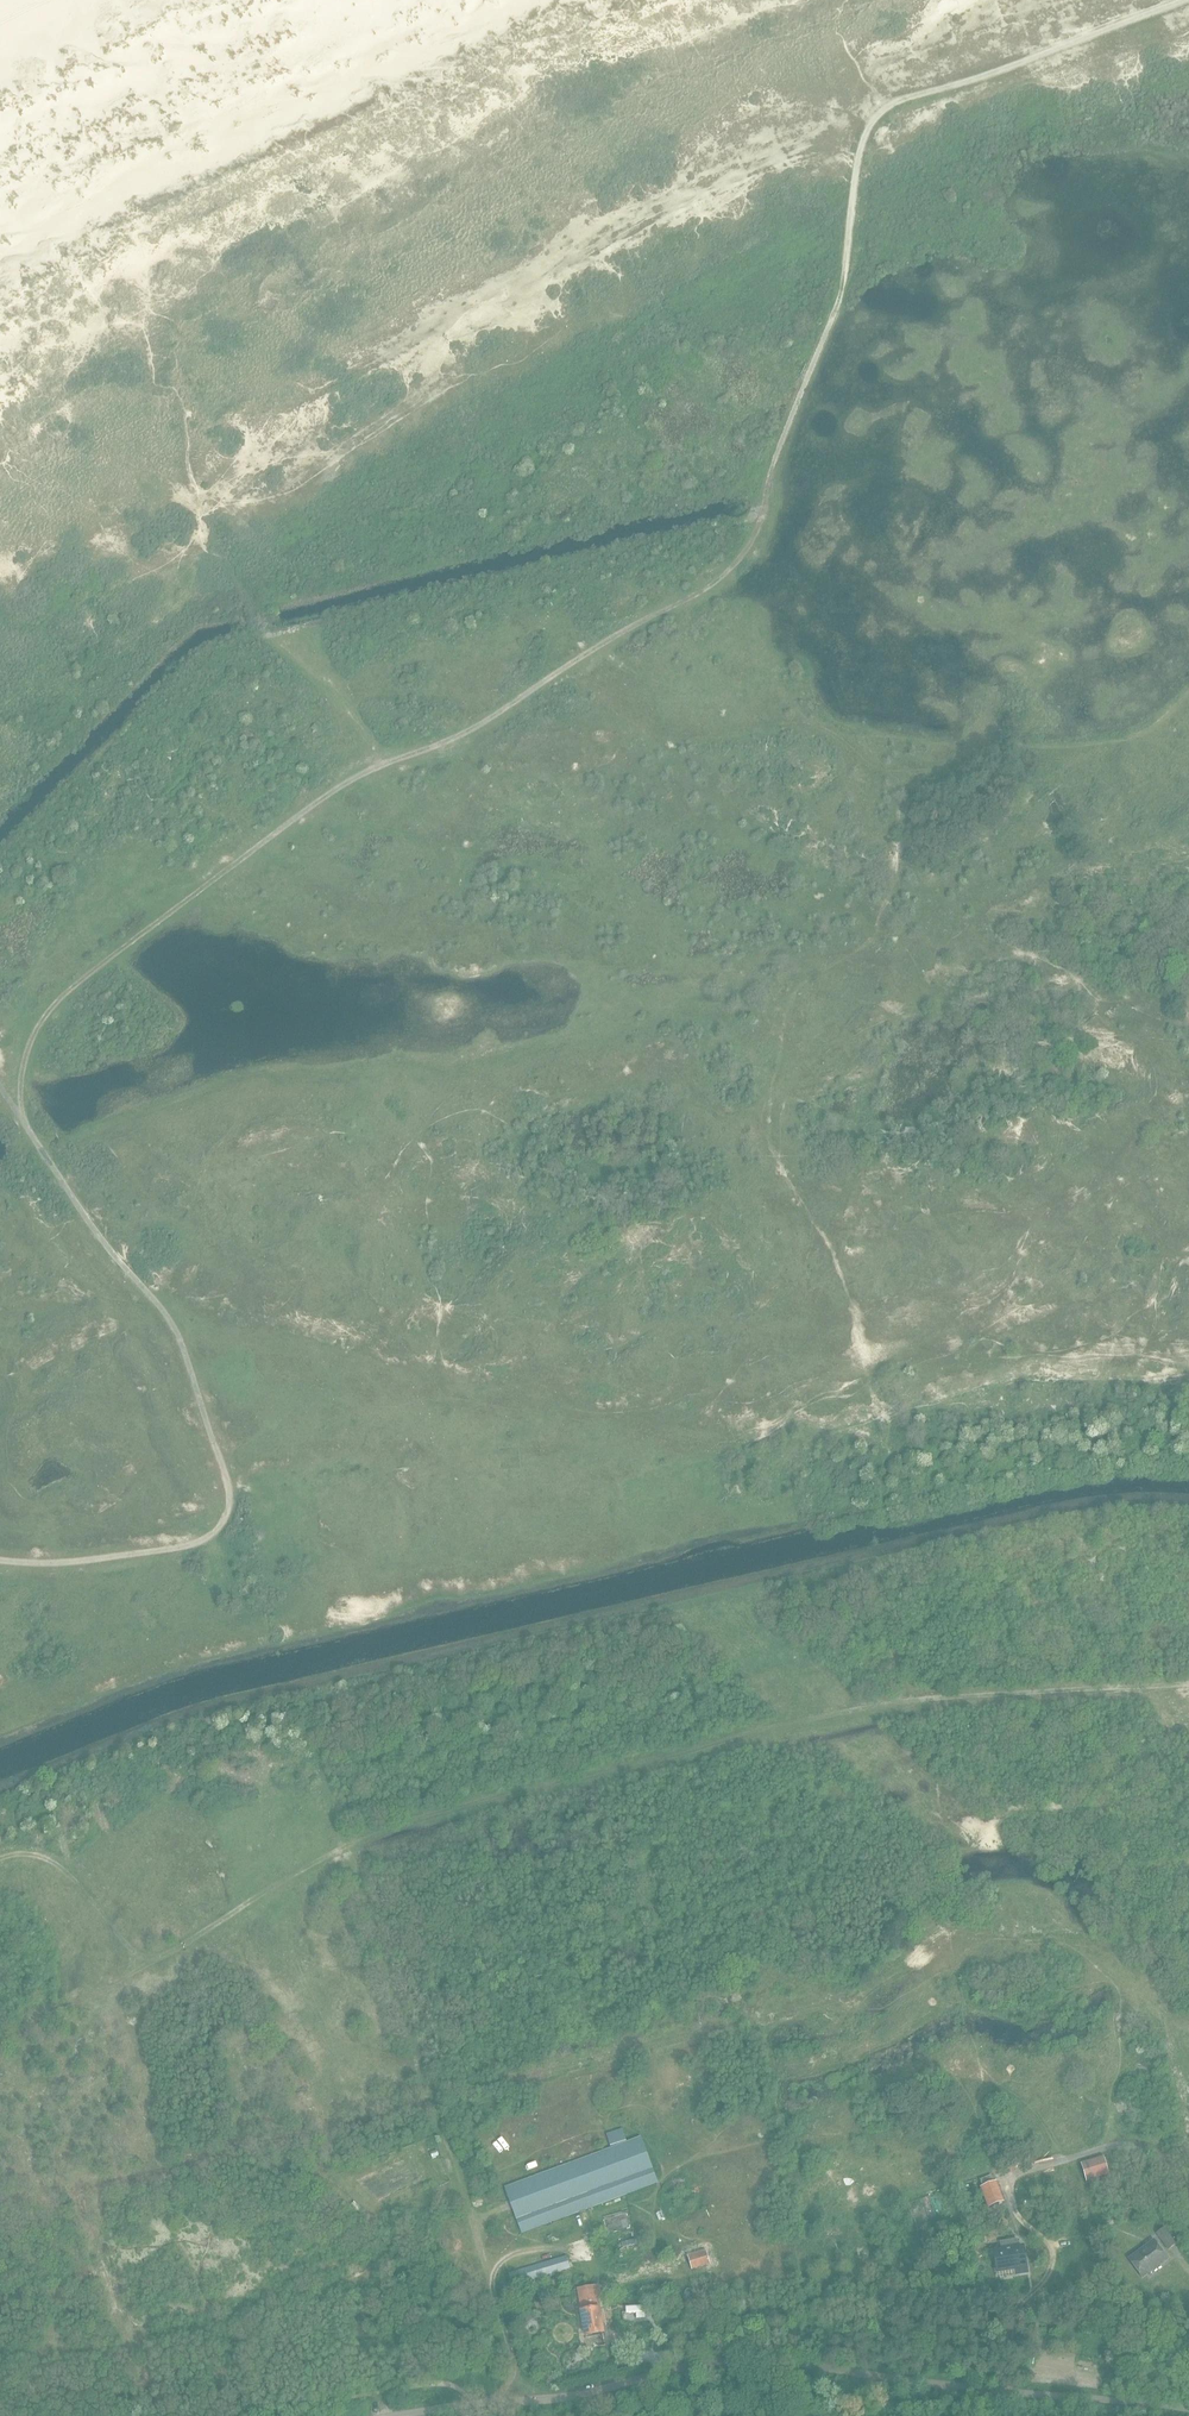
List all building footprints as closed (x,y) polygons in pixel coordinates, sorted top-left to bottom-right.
[(606,2133),(611,2148),(506,2187),(523,2232),(658,2181),(641,2136),(626,2142),(621,2128),(606,2133)] [(1081,2163),(1087,2182),(1109,2175),(1104,2156),(1081,2163)] [(995,2182),(981,2187),(988,2205),(1002,2200),(995,2182)] [(1168,2248),(1175,2244),(1164,2228),(1157,2233),(1168,2248)] [(1002,2250),(994,2251),(997,2271),(1015,2268),(1015,2273),(1027,2271),(1023,2247),(1018,2247),(1017,2239),(1000,2242),(1002,2250)] [(1141,2276),(1166,2258),(1154,2241),(1129,2259),(1141,2276)] [(706,2250),(687,2255),(692,2269),(710,2263),(706,2250)] [(512,2283),(570,2266),(567,2255),(509,2273),(512,2283)] [(596,2293),(600,2293),(598,2285),(577,2289),(586,2336),(603,2332),(596,2293)]
